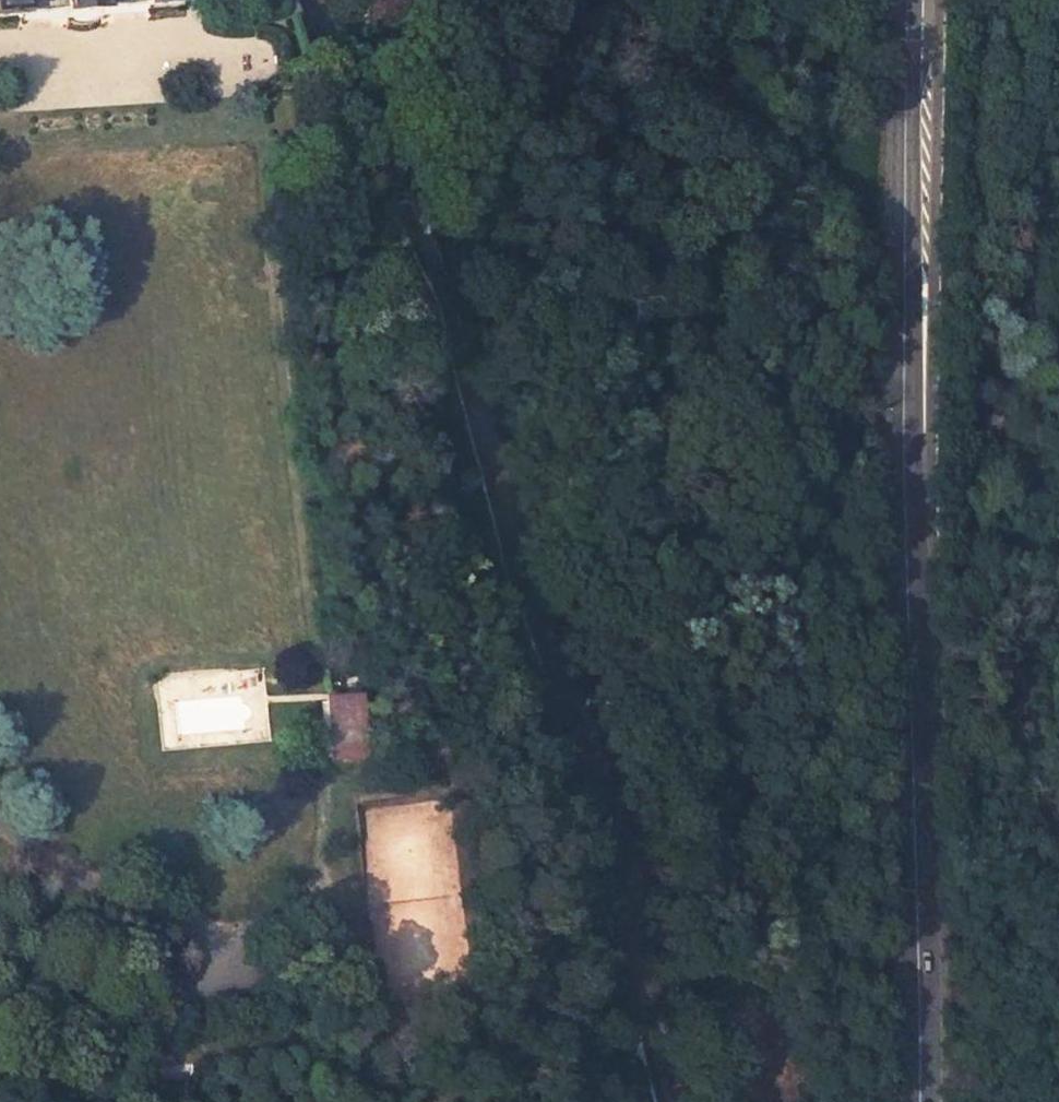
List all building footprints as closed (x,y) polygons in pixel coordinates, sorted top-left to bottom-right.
[(181,7),(181,0),(0,0),(0,18),(181,7)] [(319,697),(322,763),(361,762),(358,695),(319,697)]
